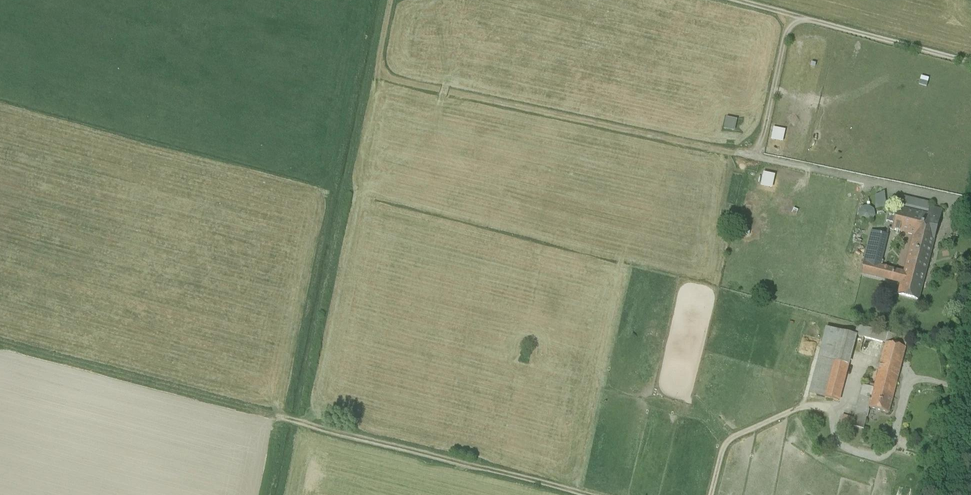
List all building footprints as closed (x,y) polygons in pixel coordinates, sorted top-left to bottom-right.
[(736,119),(726,117),(724,127),(734,130),(736,119)] [(784,129),(773,126),(771,137),(782,139),(784,129)] [(774,175),(764,173),(761,184),(772,186),(774,175)] [(885,194),(876,195),(878,207),(887,205),(885,194)] [(928,216),(930,207),(931,203),(901,196),(898,209),(928,216)] [(866,221),(875,218),(877,210),(870,204),(862,206),(860,215),(866,221)] [(941,210),(930,207),(928,216),(939,218),(941,210)] [(928,216),(898,209),(896,214),(894,223),(892,230),(912,235),(914,235),(933,240),(939,218),(928,216)] [(886,221),(894,223),(896,214),(889,212),(886,221)] [(887,236),(872,232),(864,263),(865,263),(879,267),(887,236)] [(901,283),(901,286),(900,286),(898,295),(918,299),(933,240),(914,235),(904,273),(901,283)] [(879,267),(865,263),(862,273),(901,283),(904,273),(879,267)] [(908,339),(857,326),(854,335),(855,335),(886,343),(886,342),(906,347),(908,339)] [(854,335),(826,328),(810,394),(839,401),(855,335),(854,335)] [(875,385),(873,391),(893,396),(906,347),(886,342),(886,343),(875,385)] [(530,352),(523,350),(520,362),(527,364),(530,352)] [(871,387),(864,385),(859,405),(861,405),(869,407),(873,391),(875,385),(871,384),(871,387)] [(893,396),(873,391),(869,407),(870,408),(889,413),(893,396)] [(869,407),(861,405),(857,418),(866,420),(870,408),(869,407)] [(866,422),(842,416),(841,423),(864,429),(866,422)]
